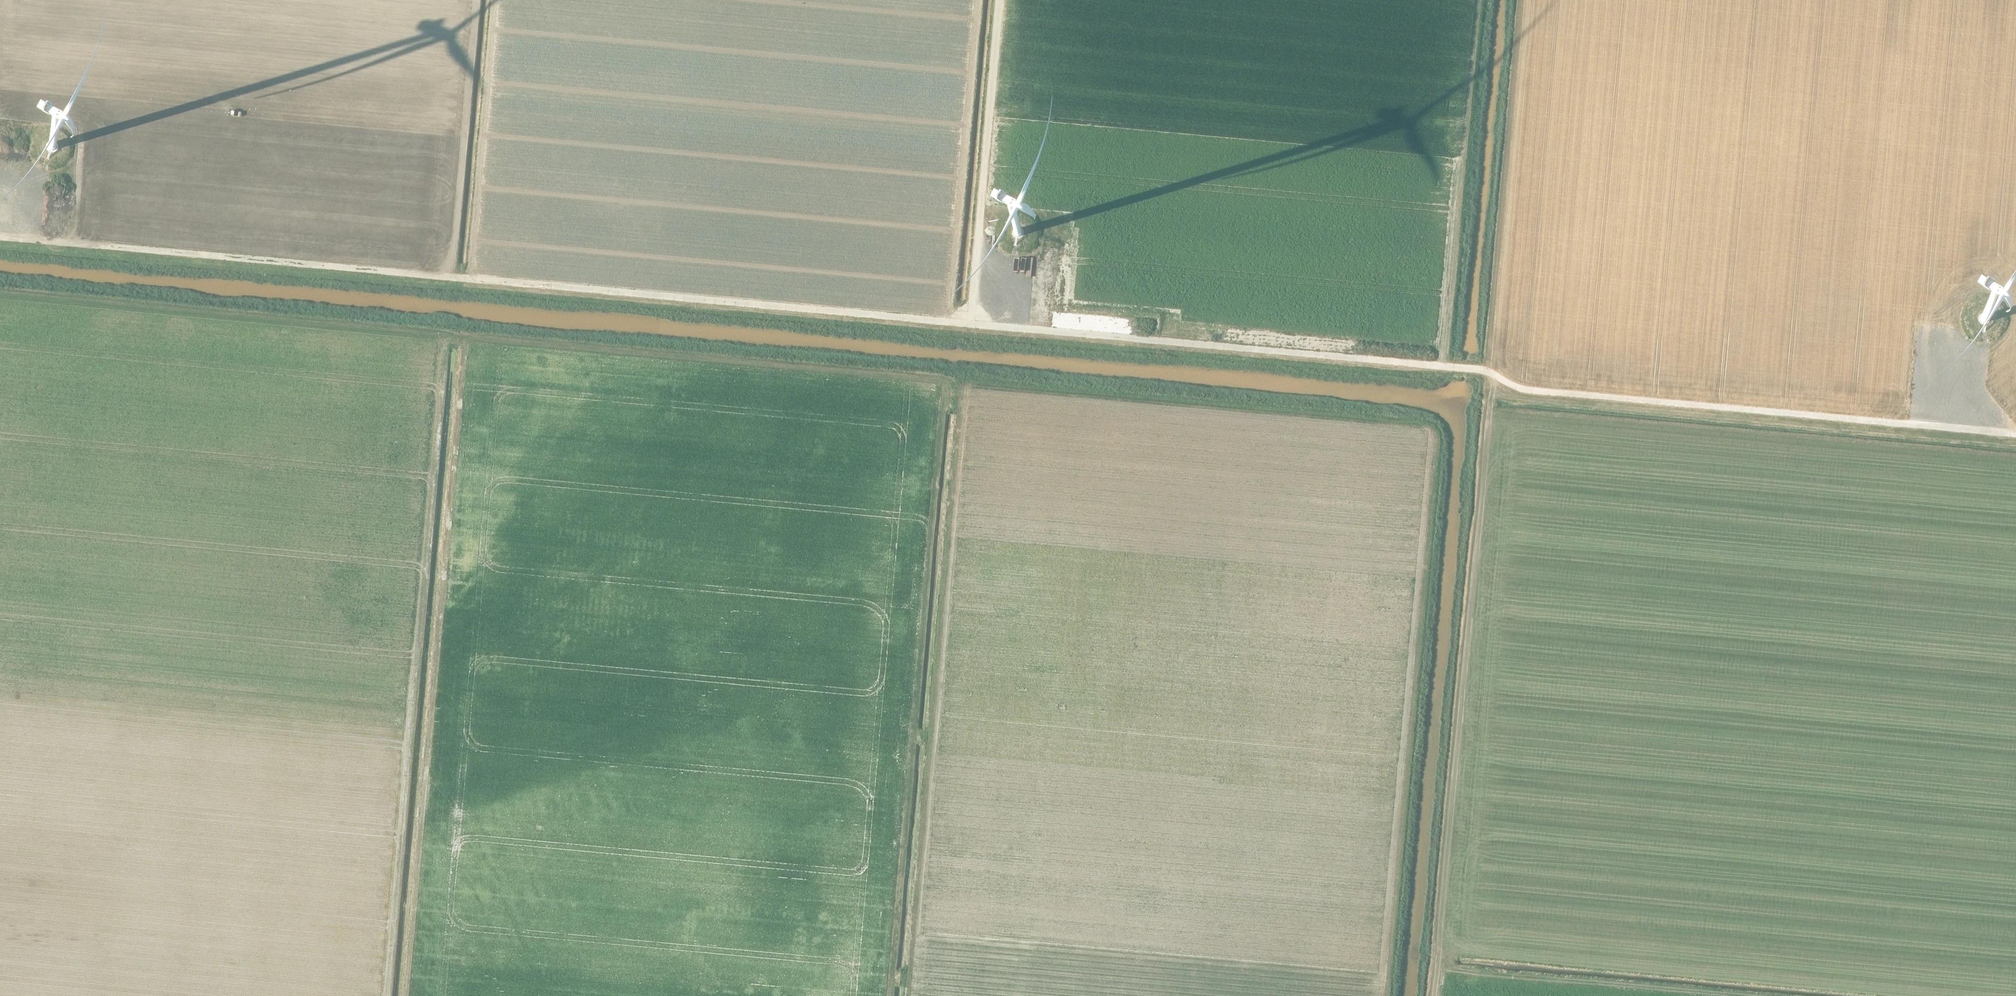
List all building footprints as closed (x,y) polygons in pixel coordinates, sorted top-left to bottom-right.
[(46,146),(46,147),(46,148),(46,149),(47,150),(47,151),(48,151),(48,152),(49,152),(50,152),(51,153),(52,153),(52,152),(53,152),(54,152),(55,152),(55,151),(56,151),(56,150),(57,150),(57,149),(57,148),(58,147),(58,146),(57,145),(57,144),(57,143),(56,143),(56,142),(55,142),(55,141),(54,141),(53,141),(52,140),(51,141),(50,141),(49,141),(48,142),(47,142),(47,143),(46,143),(46,144),(46,145),(46,146)] [(1012,232),(1012,233),(1012,234),(1012,235),(1013,236),(1013,237),(1014,237),(1014,238),(1015,238),(1016,238),(1016,239),(1017,239),(1018,239),(1019,239),(1019,238),(1020,238),(1021,238),(1021,237),(1022,237),(1023,236),(1023,235),(1024,235),(1024,234),(1024,233),(1024,232),(1024,231),(1023,230),(1023,229),(1022,229),(1022,228),(1021,228),(1021,227),(1020,227),(1019,227),(1018,227),(1017,227),(1016,227),(1015,227),(1014,228),(1013,228),(1013,229),(1012,230),(1012,231),(1012,232)] [(1978,318),(1978,319),(1978,320),(1978,321),(1979,321),(1979,322),(1979,323),(1980,323),(1981,324),(1982,324),(1983,325),(1984,325),(1985,325),(1986,324),(1987,324),(1988,323),(1989,323),(1989,322),(1989,321),(1990,321),(1990,320),(1990,319),(1990,318),(1990,317),(1990,316),(1989,316),(1989,315),(1988,315),(1988,314),(1987,314),(1987,313),(1986,313),(1985,313),(1984,313),(1983,313),(1982,313),(1981,313),(1981,314),(1980,314),(1980,315),(1979,315),(1979,316),(1978,316),(1978,317),(1978,318)] [(891,552),(883,552),(882,560),(891,560),(891,552)]
